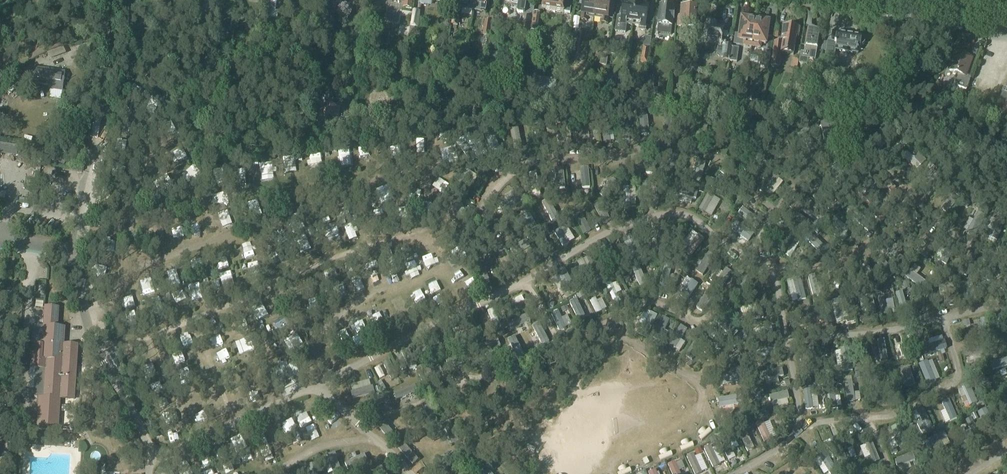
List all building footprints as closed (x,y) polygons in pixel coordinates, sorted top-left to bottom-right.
[(404,0),(403,8),(412,10),(414,0),(404,0)] [(462,7),(462,10),(473,11),(475,0),(464,0),(462,7)] [(473,11),(480,12),(485,13),(487,0),(475,0),(473,11)] [(521,15),(518,32),(530,34),(531,31),(530,31),(531,28),(533,14),(535,7),(528,6),(526,6),(527,0),(506,0),(506,3),(511,4),(512,5),(518,6),(517,13),(518,15),(521,15)] [(543,11),(564,14),(565,13),(570,14),(572,0),(545,0),(543,11)] [(581,21),(588,22),(588,18),(594,19),(597,0),(584,0),(581,21)] [(601,20),(600,24),(607,25),(611,0),(597,0),(594,19),(601,20)] [(617,17),(614,32),(625,34),(627,25),(633,26),(636,3),(623,1),(623,2),(624,2),(621,18),(617,17)] [(636,3),(633,26),(640,27),(639,31),(645,32),(649,6),(650,6),(650,5),(636,3)] [(661,6),(658,26),(659,26),(659,34),(672,35),(673,28),(675,13),(674,13),(675,8),(661,6)] [(681,18),(679,18),(679,29),(694,30),(696,9),(681,8),(681,18)] [(421,12),(413,10),(407,44),(409,44),(410,39),(413,39),(415,28),(418,28),(421,12)] [(201,11),(199,22),(208,23),(209,13),(201,11)] [(533,14),(531,28),(530,31),(531,31),(538,33),(541,15),(533,14)] [(451,24),(452,25),(451,29),(457,30),(457,26),(458,26),(460,16),(453,15),(451,24)] [(735,34),(734,44),(744,45),(752,47),(756,21),(751,20),(750,18),(746,17),(744,19),(742,19),(740,35),(735,34)] [(491,36),(493,22),(485,20),(483,35),(491,36)] [(756,21),(752,47),(760,48),(760,44),(766,45),(769,23),(767,23),(766,21),(762,20),(760,22),(756,21)] [(168,36),(170,24),(163,23),(161,34),(168,36)] [(717,47),(717,54),(719,57),(729,58),(731,45),(726,44),(726,42),(721,42),(724,27),(716,26),(716,25),(707,23),(705,33),(703,33),(701,44),(703,44),(703,45),(717,47)] [(775,42),(771,66),(779,67),(781,54),(794,56),(796,38),(798,38),(799,29),(794,28),(795,26),(783,24),(781,39),(783,39),(782,43),(775,42)] [(804,46),(802,46),(799,65),(807,66),(808,59),(815,61),(819,32),(807,30),(804,46)] [(863,45),(865,43),(864,40),(861,38),(852,37),(853,37),(847,36),(837,34),(836,43),(828,42),(825,57),(834,58),(835,50),(845,52),(846,51),(857,53),(858,46),(860,47),(860,46),(863,45)] [(571,35),(568,51),(575,53),(578,36),(571,35)] [(640,64),(647,65),(648,65),(648,64),(652,38),(645,37),(640,64)] [(266,41),(260,40),(257,61),(263,62),(264,52),(262,52),(262,50),(265,50),(266,41)] [(611,42),(603,41),(599,65),(607,67),(609,55),(611,42)] [(611,42),(609,55),(615,56),(617,43),(611,42)] [(729,58),(730,58),(729,62),(737,63),(739,49),(731,48),(732,45),(731,45),(729,58)] [(769,66),(771,51),(764,50),(762,65),(769,66)] [(950,71),(961,75),(957,86),(966,89),(971,78),(965,76),(971,59),(956,54),(950,71)] [(50,87),(49,91),(61,93),(64,73),(34,69),(32,84),(50,87)] [(830,77),(826,70),(817,75),(821,82),(830,77)] [(188,89),(200,91),(201,84),(189,82),(188,89)] [(802,100),(805,85),(797,83),(793,98),(802,100)] [(1006,107),(1006,89),(1005,94),(1003,93),(999,104),(1006,107)] [(220,96),(209,94),(207,110),(218,111),(220,96)] [(443,101),(443,104),(439,103),(437,114),(455,111),(456,103),(443,101)] [(930,113),(941,116),(943,106),(933,103),(930,113)] [(341,108),(325,104),(323,115),(338,119),(341,108)] [(803,242),(788,226),(779,235),(794,251),(803,242)] [(684,304),(674,303),(673,313),(683,314),(684,304)] [(36,410),(37,411),(36,430),(58,431),(60,401),(74,401),(78,346),(63,345),(65,328),(57,327),(58,308),(44,307),(43,326),(32,326),(32,338),(42,338),(42,346),(32,345),(30,370),(34,370),(33,389),(34,389),(33,398),(37,398),(36,410)] [(990,322),(989,335),(1006,336),(1006,324),(990,322)] [(701,343),(703,337),(695,335),(693,340),(701,343)] [(281,369),(273,372),(278,385),(286,382),(286,384),(294,381),(293,380),(301,377),(295,363),(291,365),(289,362),(287,363),(279,365),(281,369)] [(336,454),(327,457),(333,473),(342,473),(336,454)] [(348,472),(368,463),(364,455),(345,465),(348,472)] [(897,469),(899,473),(908,473),(920,467),(916,459),(897,469)] [(317,465),(308,466),(310,473),(318,473),(317,465)]
